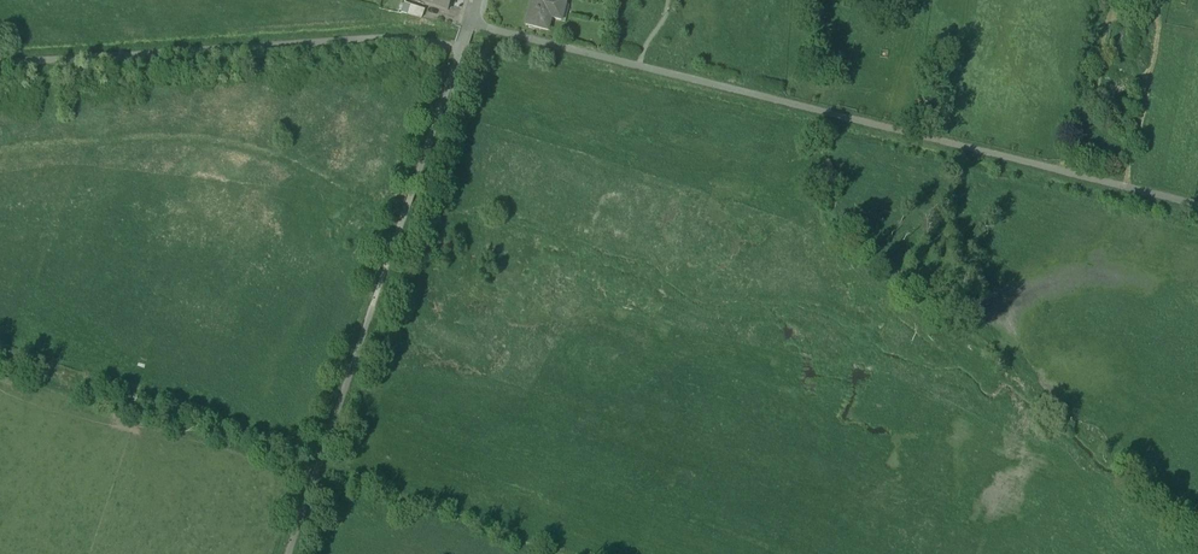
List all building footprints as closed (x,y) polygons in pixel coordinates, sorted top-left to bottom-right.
[(428,4),(447,11),(451,0),(430,0),(428,4)] [(526,27),(540,30),(542,18),(562,22),(567,0),(532,0),(526,27)] [(402,14),(407,15),(411,5),(405,3),(402,14)] [(424,10),(411,5),(407,15),(421,18),(424,10)]
